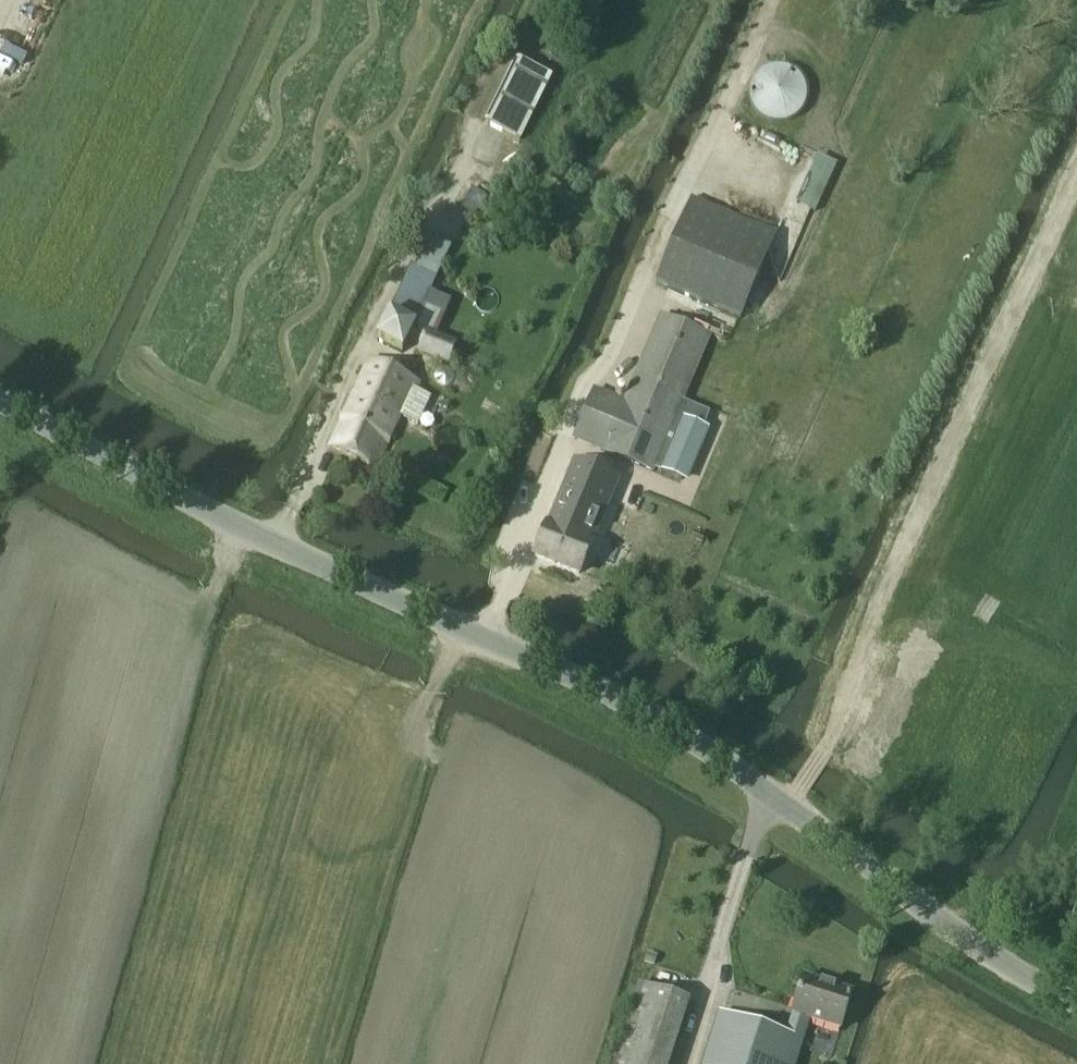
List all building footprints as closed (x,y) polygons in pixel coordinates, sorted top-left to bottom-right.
[(483,124),(520,142),(551,79),(514,61),(483,124)] [(765,127),(808,110),(790,63),(746,81),(765,127)] [(806,228),(828,181),(809,172),(787,220),(806,228)] [(476,215),(486,194),(472,188),(462,209),(476,215)] [(678,220),(652,282),(737,317),(763,257),(773,232),(768,230),(758,226),(688,196),(678,220)] [(402,352),(436,278),(411,266),(377,341),(402,352)] [(435,336),(443,316),(424,308),(416,328),(435,336)] [(624,403),(594,391),(574,439),(652,471),(654,468),(681,402),(708,337),(660,317),(624,403)] [(426,333),(419,354),(447,364),(455,344),(426,333)] [(431,396),(417,390),(420,384),(369,360),(350,401),(347,399),(341,411),(345,413),(329,446),(377,468),(400,417),(417,425),(431,396)] [(444,385),(445,385),(446,385),(447,385),(448,384),(449,384),(450,383),(451,382),(452,381),(452,380),(453,379),(453,378),(453,377),(453,376),(453,375),(453,374),(453,373),(452,372),(452,371),(451,371),(451,370),(450,369),(449,369),(449,368),(448,368),(447,368),(446,368),(445,367),(444,367),(443,368),(442,368),(441,368),(440,368),(440,369),(439,369),(438,370),(438,371),(437,371),(437,372),(436,373),(436,374),(436,375),(436,376),(436,377),(436,378),(436,379),(437,380),(437,381),(438,382),(439,383),(440,384),(441,384),(442,384),(442,385),(443,385),(444,385)] [(681,402),(654,468),(661,471),(683,419),(689,421),(695,408),(681,402)] [(689,421),(683,419),(661,471),(681,479),(703,427),(689,421)] [(622,482),(574,462),(535,556),(579,574),(616,484),(620,486),(622,482)] [(607,590),(603,602),(613,606),(618,594),(607,590)] [(645,962),(655,965),(657,956),(648,953),(645,962)] [(852,994),(803,978),(791,1015),(792,1015),(786,1035),(719,1013),(703,1063),(795,1063),(809,1020),(840,1030),(852,994)] [(689,1002),(638,986),(613,1063),(669,1063),(689,1002)]
